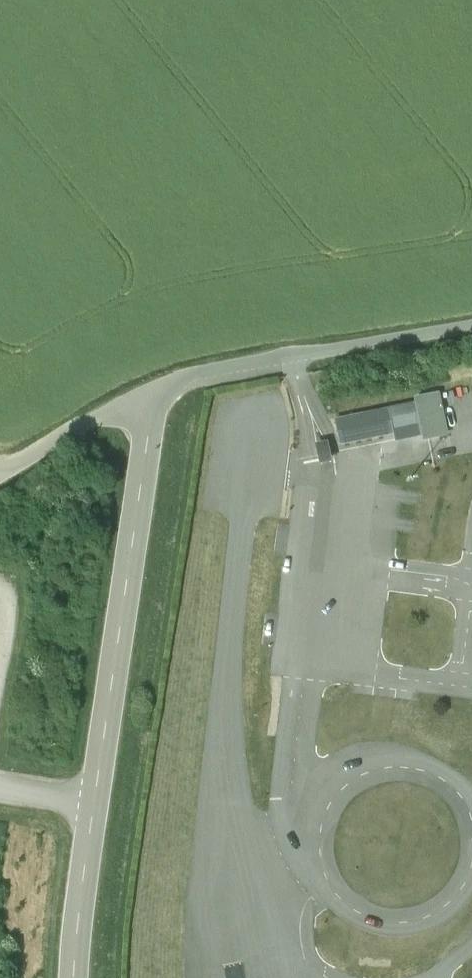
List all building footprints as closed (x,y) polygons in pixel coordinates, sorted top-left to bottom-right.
[(438,393),(411,398),(412,405),(415,422),(418,440),(446,435),(438,393)] [(412,405),(388,410),(392,426),(415,422),(412,405)] [(388,410),(336,421),(341,444),(383,436),(381,429),(392,426),(388,410)]
